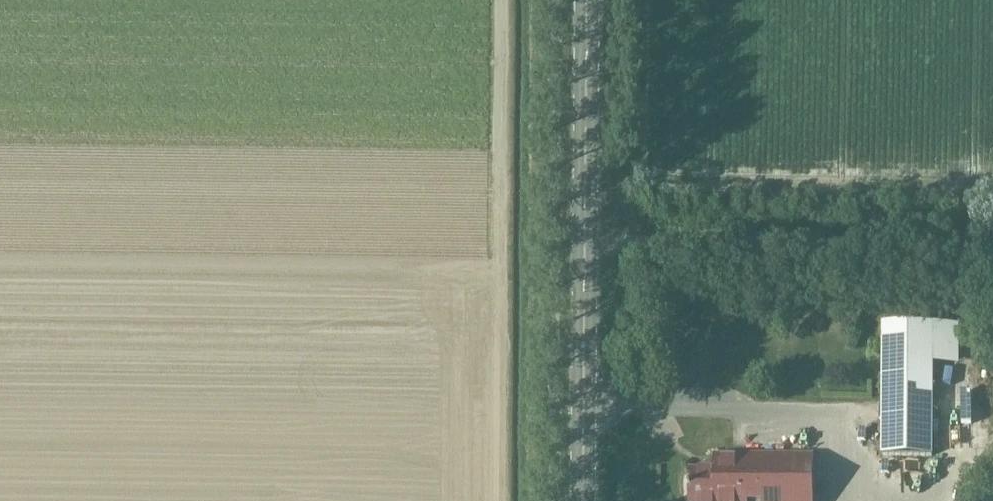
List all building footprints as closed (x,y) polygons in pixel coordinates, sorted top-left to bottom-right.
[(933,457),(933,324),(881,324),(881,457),(933,457)] [(814,455),(713,454),(713,471),(689,471),(689,500),(813,500),(814,455)]
